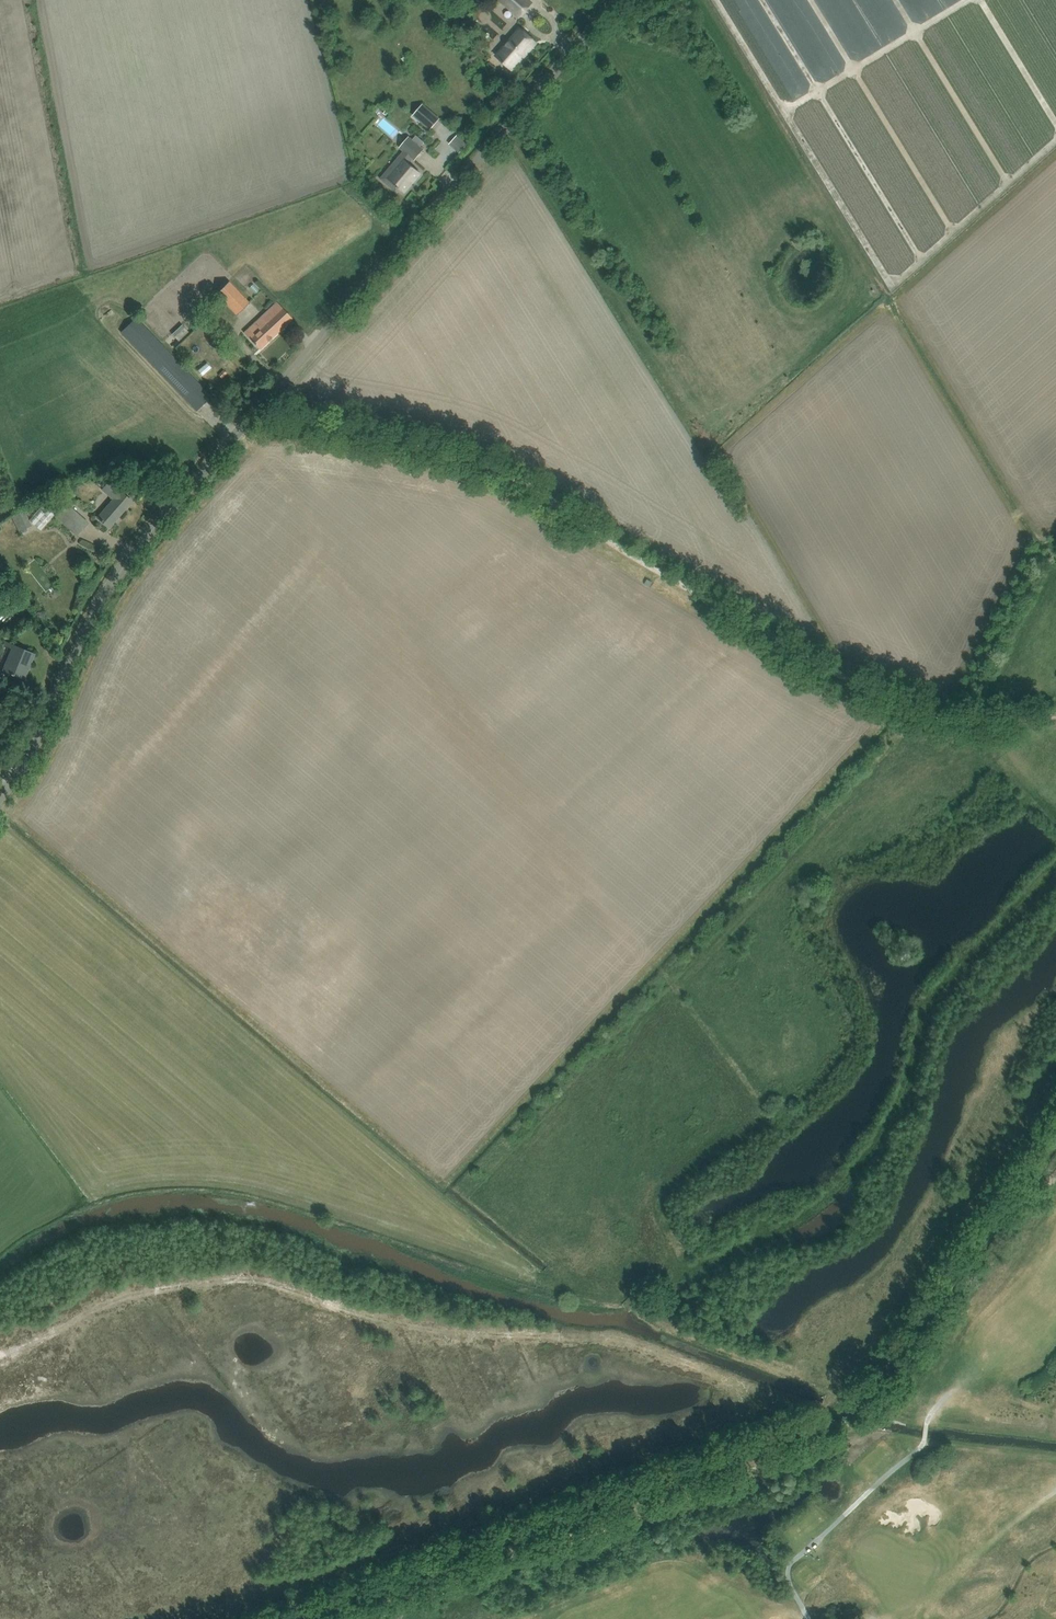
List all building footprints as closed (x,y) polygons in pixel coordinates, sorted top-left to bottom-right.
[(528,0),(501,0),(519,16),(531,3),(528,0)] [(536,42),(520,29),(496,55),(502,61),(510,68),(522,55),(524,56),(536,42)] [(477,57),(465,62),(468,67),(479,62),(477,57)] [(440,118),(423,103),(413,115),(430,130),(440,118)] [(384,116),(378,125),(394,137),(401,128),(384,116)] [(424,142),(416,135),(413,139),(410,137),(401,148),(404,151),(380,178),(394,190),(397,187),(399,188),(403,191),(413,179),(414,180),(421,173),(408,162),(412,158),(414,160),(424,149),(420,146),(424,142)] [(453,146),(463,155),(472,146),(461,136),(453,146)] [(236,315),(250,301),(229,280),(215,293),(236,315)] [(277,302),(244,332),(260,349),(292,318),(277,302)] [(136,317),(121,332),(196,410),(211,396),(204,388),(136,317)] [(182,341),(190,331),(184,326),(176,337),(182,341)] [(222,341),(216,347),(223,354),(229,349),(222,341)] [(207,377),(216,369),(211,364),(202,371),(207,377)] [(223,370),(218,374),(222,378),(227,373),(223,370)] [(119,516),(132,501),(120,491),(107,480),(106,482),(101,477),(97,483),(101,487),(101,488),(113,499),(97,517),(109,527),(114,521),(113,517),(116,514),(119,516)] [(54,514),(43,504),(30,519),(40,530),(54,514)] [(77,535),(88,522),(67,504),(57,516),(69,527),(77,535)] [(12,516),(19,532),(32,525),(25,510),(12,516)] [(34,654),(24,650),(5,642),(4,646),(11,649),(3,669),(14,674),(24,678),(22,677),(27,663),(30,664),(34,654)]
